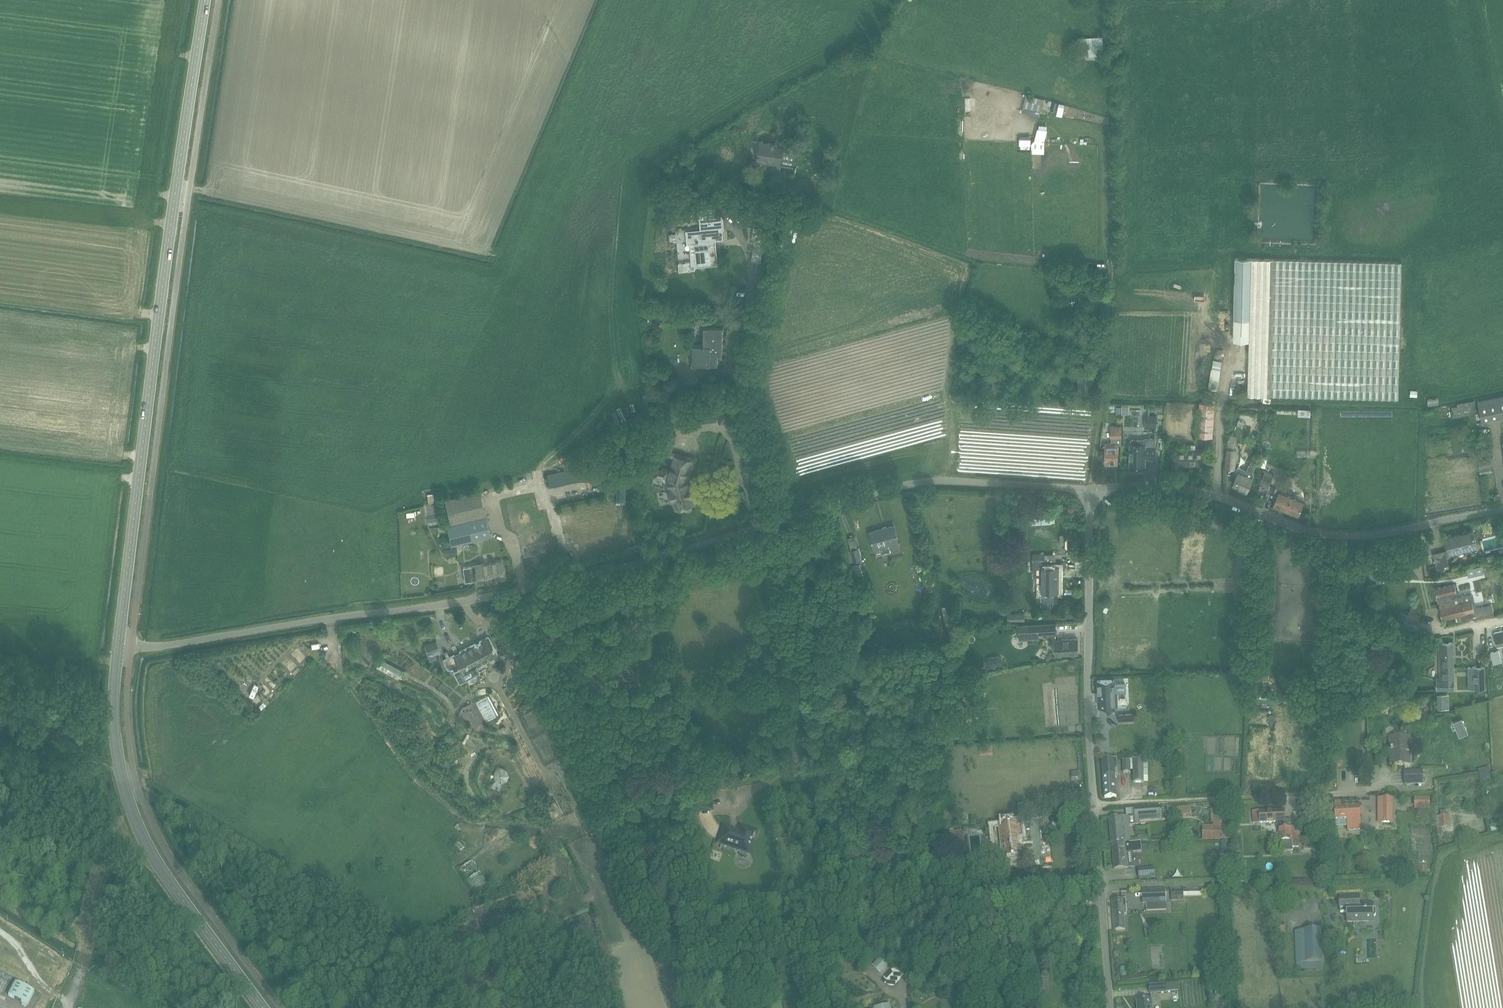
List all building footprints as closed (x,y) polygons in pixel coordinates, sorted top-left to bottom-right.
[(1105,40),(1086,40),(1086,54),(1105,54),(1105,40)] [(1066,99),(1065,112),(1071,112),(1073,100),(1066,99)] [(760,156),(759,161),(770,163),(771,161),(782,163),(782,165),(795,167),(800,144),(786,141),(786,146),(763,141),(761,153),(760,153),(760,156)] [(720,208),(710,209),(699,210),(701,231),(688,233),(689,242),(697,241),(699,266),(718,264),(715,239),(723,239),(722,235),(723,235),(723,233),(722,233),(722,230),(724,230),(724,229),(722,229),(720,208)] [(761,260),(765,230),(754,229),(753,238),(757,238),(754,259),(761,260)] [(1233,340),(1249,341),(1248,395),(1398,399),(1402,262),(1235,258),(1233,340)] [(694,269),(693,261),(679,263),(680,271),(694,269)] [(1095,294),(1075,292),(1074,303),(1094,305),(1095,294)] [(694,364),(708,365),(718,365),(718,350),(723,350),(724,328),(704,327),(704,345),(694,345),(694,364)] [(1220,356),(1217,374),(1226,376),(1230,357),(1220,356)] [(1443,394),(1434,396),(1436,403),(1445,400),(1443,394)] [(1482,421),(1502,417),(1502,396),(1478,401),(1482,421)] [(1198,437),(1213,438),(1215,403),(1200,402),(1198,437)] [(1116,444),(1105,444),(1105,464),(1118,464),(1118,445),(1121,445),(1121,444),(1121,426),(1121,427),(1111,427),(1111,426),(1111,438),(1116,438),(1116,444)] [(676,435),(664,432),(659,448),(671,451),(676,435)] [(1145,440),(1132,440),(1132,445),(1131,445),(1130,465),(1134,465),(1134,466),(1142,467),(1142,465),(1145,465),(1145,458),(1156,459),(1156,447),(1155,447),(1155,438),(1145,438),(1145,440)] [(1178,450),(1178,465),(1204,465),(1204,450),(1194,450),(1194,446),(1185,446),(1185,450),(1178,450)] [(1235,450),(1227,449),(1226,468),(1234,469),(1235,450)] [(1286,462),(1310,468),(1313,455),(1289,449),(1286,462)] [(686,510),(688,510),(690,510),(691,509),(692,507),(692,505),(693,505),(692,498),(694,497),(693,494),(691,495),(687,479),(690,469),(692,468),(694,461),(675,455),(668,480),(672,483),(674,490),(670,491),(669,490),(671,501),(674,500),(676,509),(684,507),(685,509),(686,510)] [(1479,461),(1480,469),(1492,467),(1491,459),(1479,461)] [(1247,471),(1242,469),(1237,467),(1235,473),(1237,474),(1234,484),(1240,487),(1239,490),(1246,492),(1245,492),(1246,489),(1247,490),(1254,473),(1253,473),(1255,467),(1250,464),(1247,471)] [(579,477),(590,475),(588,468),(578,470),(579,477)] [(656,469),(654,476),(665,480),(668,472),(656,469)] [(1262,478),(1259,485),(1267,488),(1271,482),(1274,474),(1265,471),(1262,478)] [(1280,490),(1277,496),(1273,506),(1298,516),(1304,500),(1280,490)] [(481,492),(446,500),(451,524),(447,525),(451,545),(491,536),(486,516),(481,492)] [(590,513),(598,510),(596,503),(587,506),(590,513)] [(870,532),(877,555),(901,549),(894,525),(870,532)] [(1477,545),(1473,530),(1445,537),(1449,552),(1477,545)] [(1502,545),(1502,534),(1491,539),(1495,548),(1502,545)] [(846,550),(849,563),(862,559),(859,547),(846,550)] [(1450,570),(1446,551),(1433,554),(1438,573),(1450,570)] [(503,562),(493,564),(470,567),(472,581),(477,580),(478,582),(505,578),(503,562)] [(852,566),(856,582),(864,580),(860,564),(852,566)] [(1059,592),(1059,567),(1041,567),(1041,574),(1036,574),(1036,583),(1041,583),(1041,592),(1045,592),(1045,602),(1057,602),(1058,592),(1059,592)] [(1455,584),(1435,589),(1442,620),(1457,617),(1458,622),(1493,613),(1491,605),(1474,609),(1470,594),(1463,596),(1454,598),(1453,593),(1457,592),(1455,584)] [(1018,626),(1019,635),(1056,633),(1055,624),(1018,626)] [(1494,633),(1498,646),(1502,645),(1502,631),(1494,633)] [(453,655),(458,664),(460,668),(451,672),(457,682),(459,683),(478,673),(475,667),(496,655),(487,638),(453,655)] [(1077,639),(1067,639),(1055,640),(1056,654),(1078,653),(1077,639)] [(424,646),(427,654),(439,650),(437,642),(424,646)] [(1453,643),(1439,643),(1440,669),(1441,669),(1441,680),(1437,680),(1438,689),(1454,689),(1454,679),(1451,680),(1450,669),(1454,669),(1453,643)] [(1491,653),(1493,664),(1502,662),(1499,651),(1491,653)] [(385,663),(406,673),(410,665),(389,655),(385,663)] [(1473,667),(1474,689),(1485,688),(1484,667),(1473,667)] [(1114,680),(1108,680),(1098,681),(1099,707),(1118,706),(1117,690),(1114,691),(1114,680)] [(1134,722),(1134,714),(1119,715),(1119,723),(1134,722)] [(1412,766),(1411,738),(1390,739),(1391,766),(1412,766)] [(1117,759),(1112,759),(1102,760),(1105,798),(1117,797),(1115,776),(1119,775),(1117,759)] [(1133,761),(1134,783),(1143,783),(1143,761),(1133,761)] [(1405,772),(1406,785),(1423,784),(1422,771),(1405,772)] [(565,782),(558,784),(563,797),(570,794),(565,782)] [(691,795),(693,808),(711,806),(709,793),(691,795)] [(1430,798),(1415,798),(1416,810),(1430,810),(1430,798)] [(1392,799),(1382,799),(1382,809),(1382,823),(1392,823),(1392,807),(1392,799)] [(1340,801),(1334,801),(1335,819),(1347,818),(1348,830),(1361,829),(1360,803),(1341,804),(1340,801)] [(1109,818),(1112,844),(1130,842),(1128,825),(1137,825),(1137,819),(1160,817),(1159,807),(1135,809),(1135,816),(1109,818)] [(1213,826),(1205,826),(1206,839),(1230,838),(1229,825),(1229,808),(1212,808),(1212,823),(1213,823),(1213,826)] [(1284,810),(1253,812),(1253,823),(1276,822),(1276,829),(1278,829),(1279,846),(1292,845),(1292,847),(1298,847),(1297,827),(1291,828),(1291,822),(1284,822),(1284,810)] [(1448,815),(1437,816),(1435,816),(1436,828),(1440,828),(1450,827),(1448,815)] [(1490,826),(1492,833),(1501,830),(1500,823),(1490,826)] [(999,827),(1002,850),(1003,860),(1021,858),(1018,838),(1022,838),(1021,824),(999,827)] [(718,842),(739,849),(740,848),(749,852),(756,831),(746,828),(744,833),(723,826),(718,842)] [(958,841),(970,839),(967,827),(955,830),(958,841)] [(1130,842),(1112,844),(1114,868),(1134,867),(1133,852),(1142,851),(1141,842),(1138,842),(1137,842),(1130,843),(1130,842)] [(1138,869),(1139,878),(1155,877),(1154,868),(1138,869)] [(1143,891),(1143,904),(1146,904),(1147,911),(1166,910),(1166,890),(1143,891)] [(1359,896),(1350,896),(1340,896),(1340,895),(1340,912),(1347,912),(1347,921),(1373,921),(1373,917),(1375,917),(1376,915),(1376,910),(1374,909),(1373,909),(1373,904),(1360,904),(1359,896)] [(1112,900),(1114,930),(1125,929),(1124,915),(1127,914),(1126,899),(1112,900)] [(1285,932),(1285,924),(1273,924),(1273,932),(1285,932)] [(1321,930),(1295,931),(1296,963),(1322,962),(1321,930)] [(1260,956),(1268,956),(1269,947),(1261,946),(1260,956)] [(880,957),(872,965),(876,969),(880,972),(881,970),(882,971),(884,970),(888,965),(886,964),(880,957)] [(1149,986),(1150,994),(1178,991),(1177,983),(1149,986)] [(12,998),(30,1007),(37,994),(19,985),(12,998)] [(1147,1000),(1137,1001),(1138,1007),(1152,1007),(1151,999),(1147,1000)]
